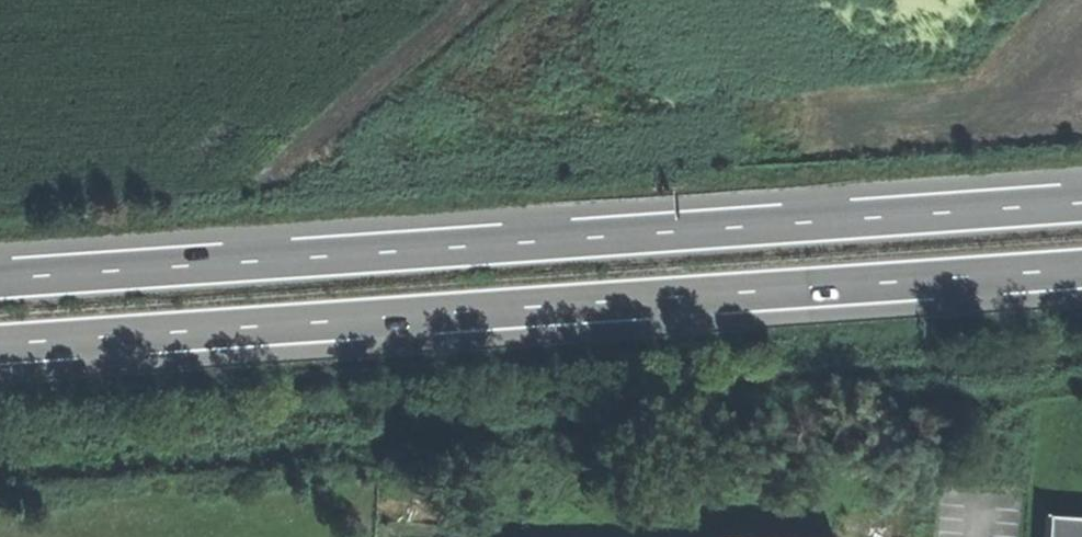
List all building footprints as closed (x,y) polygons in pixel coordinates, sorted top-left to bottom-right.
[(1046,516),(1045,536),(1081,536),(1081,518),(1046,516)]
